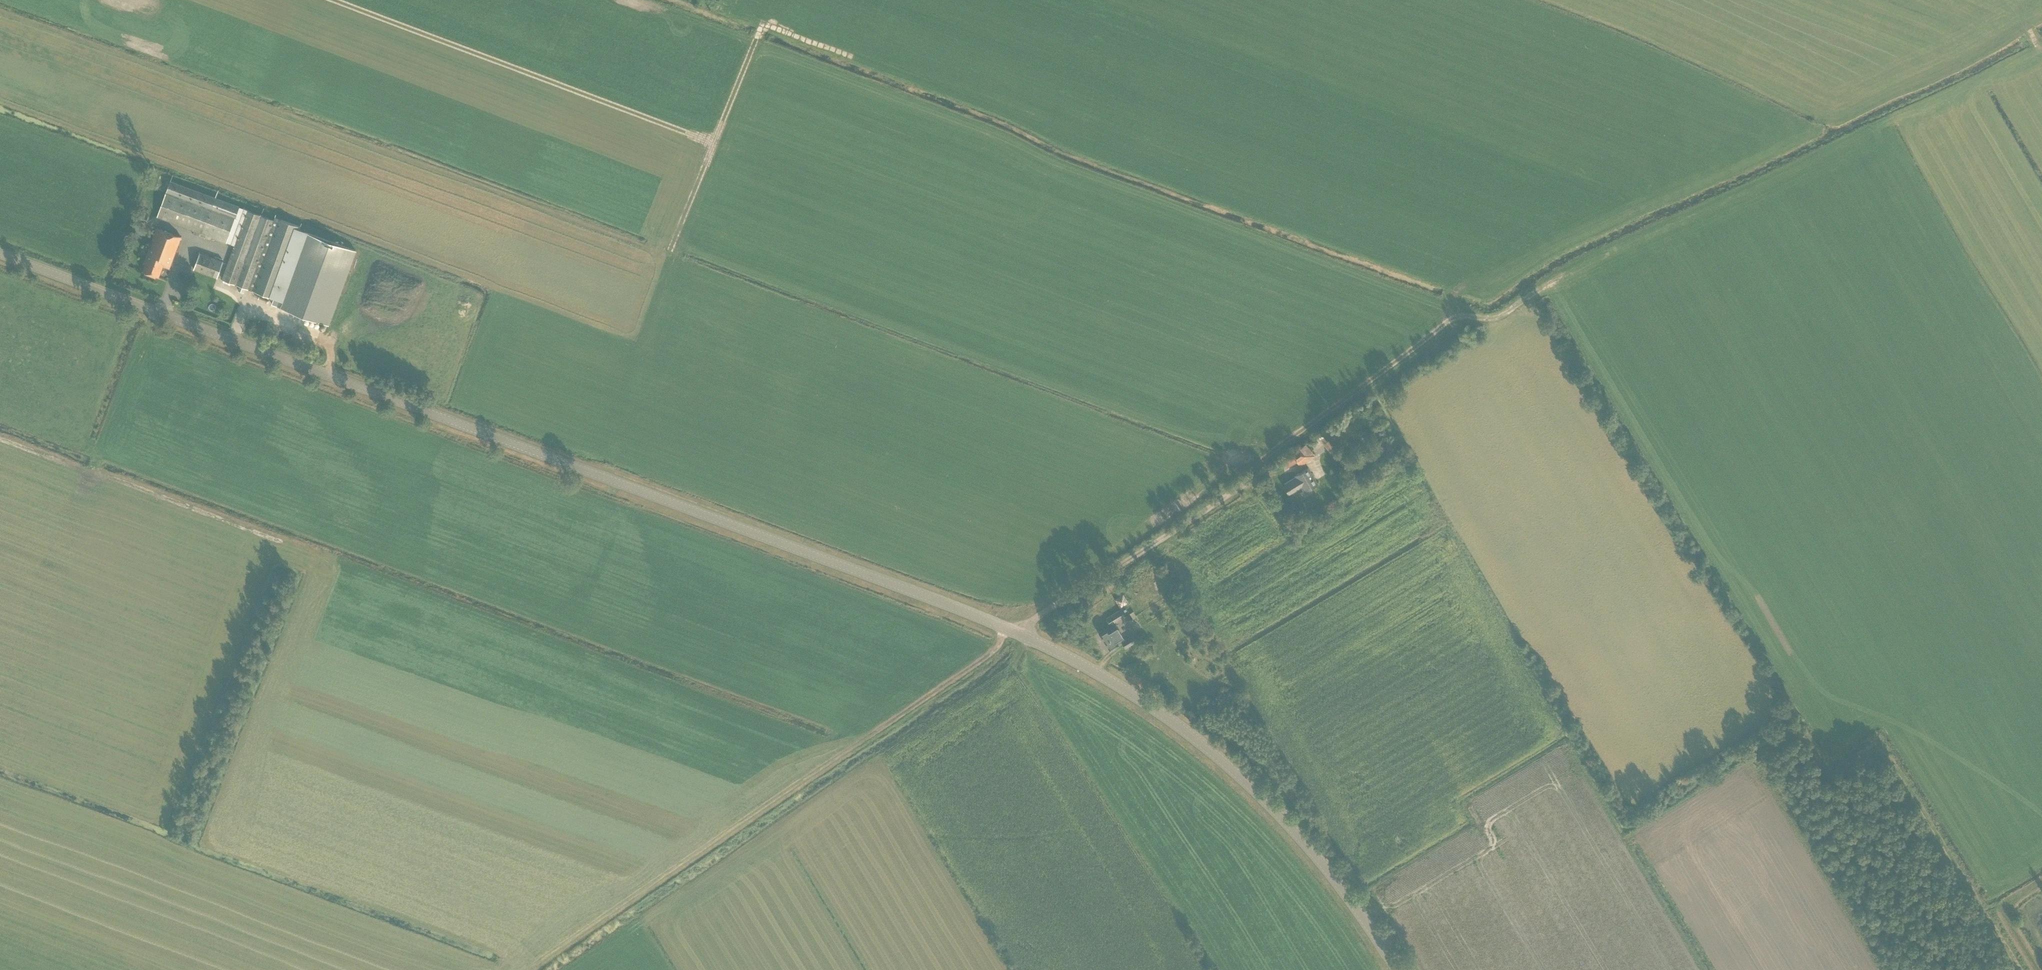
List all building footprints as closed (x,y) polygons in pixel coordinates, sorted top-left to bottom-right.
[(356,250),(300,229),(276,219),(275,221),(248,211),(249,210),(171,181),(158,216),(235,246),(222,280),(239,287),(245,289),(273,300),(274,298),(279,300),(277,306),(329,325),(356,250)] [(169,268),(181,236),(157,228),(145,263),(143,271),(159,276),(163,266),(169,268)] [(216,278),(222,262),(200,254),(194,270),(216,278)] [(1336,447),(1324,430),(1317,435),(1329,451),(1336,447)] [(1292,454),(1283,461),(1288,467),(1296,460),(1300,465),(1315,455),(1306,443),(1298,448),(1298,449),(1292,453),(1292,454)] [(1296,477),(1284,485),(1289,494),(1301,487),(1304,491),(1318,484),(1308,467),(1295,475),(1296,477)] [(1126,616),(1121,608),(1106,617),(1111,626),(1126,616)] [(1108,627),(1099,632),(1110,650),(1119,644),(1118,642),(1124,638),(1119,629),(1121,629),(1117,623),(1109,628),(1108,627)] [(1122,642),(1126,649),(1136,641),(1131,632),(1126,636),(1128,638),(1122,642)]
